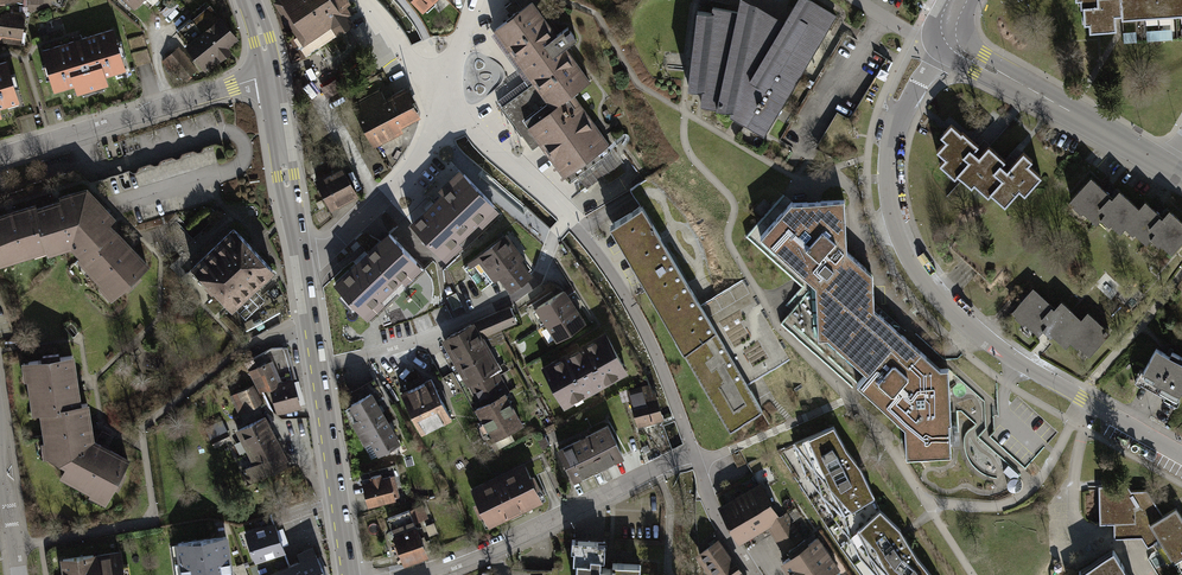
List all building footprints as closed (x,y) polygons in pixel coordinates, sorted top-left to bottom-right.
[(27,12),(51,3),(51,0),(28,0),(27,12)] [(347,0),(296,0),(287,6),(305,33),(326,18),(326,19),(327,18),(337,33),(351,23),(341,8),(349,3),(347,0)] [(422,8),(431,0),(414,0),(422,8)] [(512,3),(505,7),(512,17),(499,26),(539,79),(557,105),(571,95),(589,81),(577,64),(574,66),(563,50),(577,39),(568,27),(563,31),(541,0),(515,0),(512,3)] [(773,41),(765,36),(766,33),(766,29),(765,26),(763,22),(761,20),(759,17),(755,16),(752,15),(738,12),(713,6),(712,12),(697,11),(688,87),(703,89),(701,105),(733,111),(735,112),(737,112),(739,111),(741,110),(750,115),(745,125),(748,127),(764,137),(836,16),(810,0),(798,0),(784,22),(773,41)] [(766,33),(765,36),(773,41),(784,22),(746,0),(741,0),(738,12),(752,15),(755,16),(759,17),(761,20),(763,22),(765,26),(766,29),(766,33)] [(1121,0),(1080,0),(1081,7),(1083,7),(1084,14),(1088,14),(1089,23),(1090,31),(1117,30),(1116,15),(1122,15),(1121,0)] [(1139,0),(1121,0),(1122,15),(1122,20),(1141,19),(1139,0)] [(1157,0),(1139,0),(1141,19),(1158,18),(1157,0)] [(1175,0),(1157,0),(1158,18),(1176,16),(1175,0)] [(236,39),(210,6),(178,31),(207,68),(221,57),(218,53),(236,39)] [(6,12),(5,19),(2,19),(1,24),(0,32),(0,33),(1,33),(21,36),(25,14),(15,12),(14,14),(6,12)] [(497,31),(534,82),(526,89),(501,106),(532,149),(541,142),(553,134),(549,128),(558,122),(579,106),(571,95),(557,105),(539,79),(499,26),(495,29),(497,31)] [(113,29),(42,51),(47,65),(50,64),(54,76),(50,77),(55,91),(75,84),(78,93),(95,88),(94,85),(101,82),(102,86),(107,84),(105,75),(125,69),(121,55),(118,56),(114,44),(117,43),(113,29)] [(534,82),(497,31),(491,35),(524,81),(497,100),(501,106),(526,89),(534,82)] [(1172,32),(1159,33),(1160,40),(1172,39),(1172,32)] [(1159,33),(1147,33),(1148,41),(1160,40),(1159,33)] [(1136,34),(1123,35),(1124,42),(1137,42),(1136,34)] [(178,50),(168,58),(187,80),(191,77),(188,74),(194,70),(178,50)] [(0,64),(0,107),(19,102),(14,87),(11,88),(8,76),(11,75),(7,62),(0,64)] [(387,104),(381,92),(354,106),(372,140),(417,116),(403,90),(394,95),(396,99),(387,104)] [(579,106),(558,122),(579,150),(600,134),(579,106)] [(553,134),(541,142),(558,165),(579,150),(558,122),(549,128),(553,134)] [(969,179),(973,183),(986,169),(984,167),(997,153),(989,146),(979,156),(976,154),(973,151),(978,145),(962,131),(961,132),(951,123),(943,132),(949,137),(937,150),(945,158),(940,164),(949,173),(952,170),(966,182),(969,179)] [(579,150),(558,165),(570,181),(577,175),(610,151),(612,150),(600,134),(579,150)] [(376,143),(383,156),(397,148),(390,136),(376,143)] [(325,153),(334,169),(340,166),(331,149),(325,153)] [(618,163),(610,151),(577,175),(586,187),(618,163)] [(1005,161),(997,153),(984,167),(986,169),(973,183),(983,192),(985,189),(999,201),(1002,198),(1007,203),(1022,187),(1027,192),(1041,177),(1028,165),(1032,160),(1023,152),(1007,170),(1003,167),(1001,165),(1005,161)] [(317,182),(331,207),(356,193),(342,168),(327,176),(323,169),(316,173),(317,182)] [(48,179),(28,185),(46,244),(48,248),(62,243),(64,248),(73,246),(78,250),(107,223),(113,217),(86,189),(75,193),(71,179),(66,173),(54,177),(55,180),(49,182),(48,179)] [(412,224),(441,254),(493,205),(464,175),(412,224)] [(1124,227),(1127,223),(1139,210),(1116,189),(1113,192),(1110,196),(1091,179),(1073,200),(1076,202),(1084,210),(1098,222),(1101,218),(1104,215),(1112,222),(1121,230),(1124,227)] [(15,258),(15,259),(33,254),(32,249),(46,244),(28,185),(27,186),(27,188),(8,194),(9,197),(3,199),(2,196),(0,196),(0,262),(15,258)] [(784,195),(746,236),(803,287),(809,280),(815,286),(818,338),(828,338),(866,373),(857,383),(905,426),(906,456),(951,454),(950,431),(959,431),(958,412),(951,412),(948,369),(940,369),(895,328),(874,310),(872,274),(847,252),(844,200),(792,202),(784,195)] [(1084,210),(1076,202),(1073,206),(1081,213),(1084,210)] [(1139,210),(1127,223),(1136,231),(1147,242),(1151,238),(1154,235),(1162,242),(1171,251),(1181,239),(1181,223),(1166,208),(1164,211),(1160,216),(1146,203),(1139,210)] [(642,206),(614,222),(615,223),(611,226),(616,235),(620,232),(628,246),(624,248),(630,258),(634,256),(647,277),(642,279),(648,289),(652,287),(660,300),(656,303),(662,312),(666,310),(674,323),(670,326),(676,336),(680,333),(688,347),(684,349),(690,359),(694,357),(702,370),(698,373),(704,383),(708,380),(720,401),(716,404),(722,414),(726,411),(735,426),(763,410),(642,206)] [(1104,215),(1101,218),(1109,226),(1112,222),(1104,215)] [(615,223),(614,222),(609,225),(730,429),(735,426),(726,411),(722,414),(716,404),(720,401),(708,380),(704,383),(698,373),(702,370),(694,357),(690,359),(684,349),(688,347),(680,333),(676,336),(670,326),(674,323),(666,310),(662,312),(656,303),(660,300),(652,287),(648,289),(642,279),(647,277),(634,256),(630,258),(624,248),(628,246),(620,232),(616,235),(611,226),(615,223)] [(127,244),(107,223),(78,250),(94,268),(90,272),(103,285),(104,284),(115,296),(126,286),(128,288),(140,277),(138,275),(147,266),(132,250),(130,252),(124,247),(127,244)] [(1127,223),(1124,227),(1132,234),(1136,231),(1127,223)] [(193,267),(232,308),(273,270),(234,229),(193,267)] [(389,234),(335,285),(363,313),(416,262),(389,234)] [(1154,235),(1151,238),(1159,245),(1162,242),(1154,235)] [(503,239),(465,268),(476,282),(491,270),(497,278),(501,276),(511,289),(530,274),(503,239)] [(1065,344),(1072,337),(1075,334),(1069,329),(1078,318),(1062,303),(1055,310),(1033,290),(1015,310),(1039,333),(1046,326),(1065,344)] [(574,307),(564,291),(537,308),(547,324),(574,307)] [(473,323),(472,324),(480,338),(516,321),(509,307),(473,323)] [(584,323),(574,307),(547,324),(557,339),(584,323)] [(1081,321),(1078,318),(1069,329),(1075,334),(1072,337),(1089,353),(1110,331),(1107,328),(1105,330),(1088,314),(1081,321)] [(447,339),(484,405),(504,394),(507,393),(497,376),(489,380),(488,378),(487,378),(485,374),(496,367),(480,338),(472,324),(447,339)] [(606,334),(543,369),(561,400),(579,389),(583,395),(608,381),(604,375),(623,365),(606,334)] [(271,349),(245,363),(260,390),(265,389),(266,390),(271,388),(277,410),(299,404),(293,381),(284,349),(283,348),(282,347),(271,349)] [(1156,348),(1144,371),(1146,373),(1141,382),(1165,395),(1167,392),(1178,398),(1181,391),(1181,357),(1172,352),(1170,356),(1156,348)] [(43,360),(28,362),(31,378),(29,378),(32,396),(37,395),(39,411),(47,410),(79,405),(76,384),(73,385),(72,377),(75,377),(72,356),(59,357),(59,354),(42,356),(43,360)] [(604,375),(608,381),(608,383),(619,377),(618,376),(626,371),(623,365),(604,375)] [(1146,373),(1144,371),(1141,370),(1135,381),(1140,384),(1141,382),(1146,373)] [(431,379),(402,394),(421,432),(448,419),(448,420),(451,419),(442,400),(446,397),(443,390),(438,393),(431,379)] [(299,380),(293,381),(299,404),(305,403),(299,380)] [(250,387),(233,395),(240,411),(258,403),(250,387)] [(650,388),(629,395),(638,424),(659,418),(650,388)] [(579,389),(561,400),(564,406),(572,401),(573,402),(584,396),(583,395),(579,389)] [(354,422),(360,432),(384,418),(370,394),(351,405),(359,419),(354,422)] [(522,425),(504,394),(484,405),(476,409),(494,441),(522,425)] [(87,404),(79,405),(47,410),(49,425),(44,425),(47,444),(48,444),(50,457),(68,466),(77,449),(85,454),(92,441),(91,432),(87,432),(86,425),(90,424),(87,404)] [(264,417),(238,430),(248,451),(249,451),(255,464),(243,470),(249,482),(287,463),(264,417)] [(371,439),(379,454),(399,443),(384,418),(360,432),(366,443),(371,439)] [(212,438),(225,431),(222,424),(207,431),(211,439),(212,438)] [(608,426),(560,450),(574,479),(622,455),(608,426)] [(850,539),(880,510),(861,468),(858,465),(846,449),(833,426),(793,443),(806,475),(820,494),(837,523),(850,539)] [(229,439),(225,431),(212,438),(217,446),(229,439)] [(102,446),(92,441),(85,454),(77,449),(68,466),(65,472),(78,479),(76,484),(92,492),(93,491),(107,499),(114,486),(117,488),(125,473),(122,471),(128,460),(109,450),(107,453),(101,449),(102,446)] [(1019,474),(1008,465),(1004,470),(1012,478),(1017,478),(1019,474)] [(495,479),(472,490),(484,514),(486,513),(490,521),(496,518),(504,514),(505,516),(524,507),(523,505),(532,501),(538,498),(534,490),(536,489),(525,467),(496,481),(495,479)] [(372,481),(364,483),(369,504),(394,498),(389,477),(382,479),(381,474),(371,477),(372,481)] [(1018,478),(1011,478),(1010,478),(1009,479),(1009,480),(1008,481),(1008,482),(1007,483),(1007,485),(1007,486),(1007,487),(1007,488),(1007,489),(1008,490),(1009,491),(1010,492),(1012,493),(1014,493),(1017,493),(1019,493),(1021,491),(1022,490),(1023,488),(1024,486),(1024,484),(1023,482),(1022,481),(1020,479),(1019,478),(1018,478)] [(1142,538),(1148,548),(1160,540),(1161,543),(1158,549),(1166,562),(1173,562),(1181,557),(1181,516),(1176,507),(1163,516),(1147,490),(1131,490),(1127,484),(1099,485),(1100,524),(1127,523),(1127,538),(1142,538)] [(761,485),(746,493),(764,526),(772,521),(778,530),(777,531),(787,547),(800,539),(785,513),(779,516),(761,485)] [(540,487),(536,489),(534,490),(538,498),(532,501),(534,505),(546,499),(540,487)] [(746,493),(737,499),(756,531),(764,526),(746,493)] [(740,540),(756,531),(737,499),(721,508),(740,540)] [(393,530),(389,532),(391,538),(395,537),(399,547),(396,549),(399,554),(402,553),(405,562),(426,553),(414,522),(426,518),(421,506),(388,518),(393,530)] [(850,539),(860,558),(876,574),(932,574),(917,557),(903,534),(901,530),(880,510),(850,539)] [(498,522),(496,518),(490,521),(486,513),(484,514),(480,516),(486,528),(498,522)] [(276,527),(247,538),(255,560),(284,550),(276,527)] [(178,543),(182,574),(232,574),(226,536),(178,543)] [(793,574),(829,574),(838,569),(817,538),(808,544),(805,540),(789,550),(792,555),(783,561),(793,574)] [(572,540),(571,552),(574,552),(573,564),(577,564),(576,574),(635,574),(640,574),(640,565),(613,563),(612,568),(600,568),(600,559),(604,560),(605,542),(598,541),(578,540),(572,540)] [(700,554),(714,574),(733,561),(718,541),(700,554)] [(273,574),(325,574),(313,548),(298,555),(301,562),(273,574)] [(1114,550),(1079,571),(1081,574),(1129,574),(1114,550)] [(63,559),(65,574),(69,574),(124,574),(123,565),(122,565),(120,552),(93,556),(93,555),(63,559)] [(715,574),(742,574),(733,561),(714,574),(715,574)]
